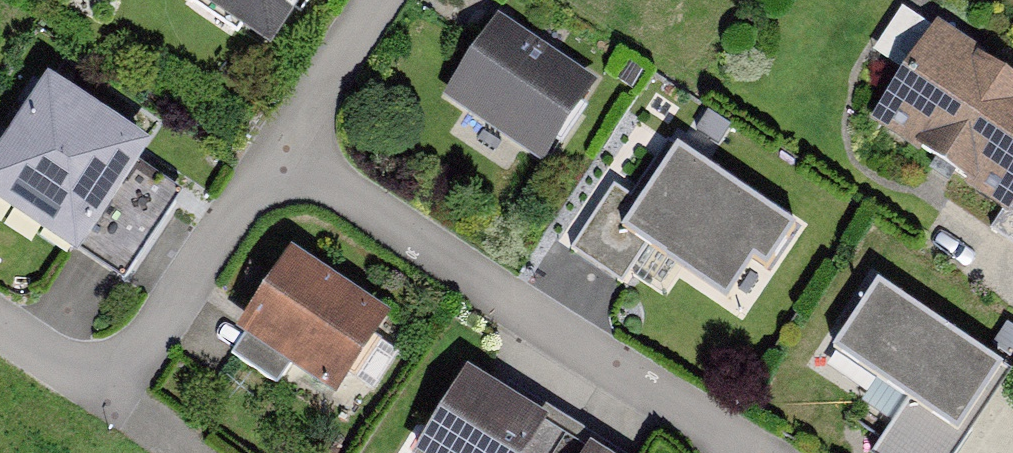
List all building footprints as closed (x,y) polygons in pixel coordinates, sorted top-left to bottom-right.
[(272,35),(297,0),(223,0),(272,35)] [(497,26),(445,94),(544,170),(596,101),(497,26)] [(940,27),(861,124),(1012,247),(1012,86),(940,27)] [(49,91),(0,177),(0,215),(86,264),(152,150),(49,91)] [(612,186),(564,255),(625,297),(652,258),(738,317),(791,241),(677,162),(645,209),(612,186)] [(390,325),(293,262),(241,342),(337,405),(390,325)] [(882,294),(835,364),(910,414),(884,452),(965,452),(1012,381),(882,294)] [(464,385),(426,452),(534,452),(546,432),(464,385)]
